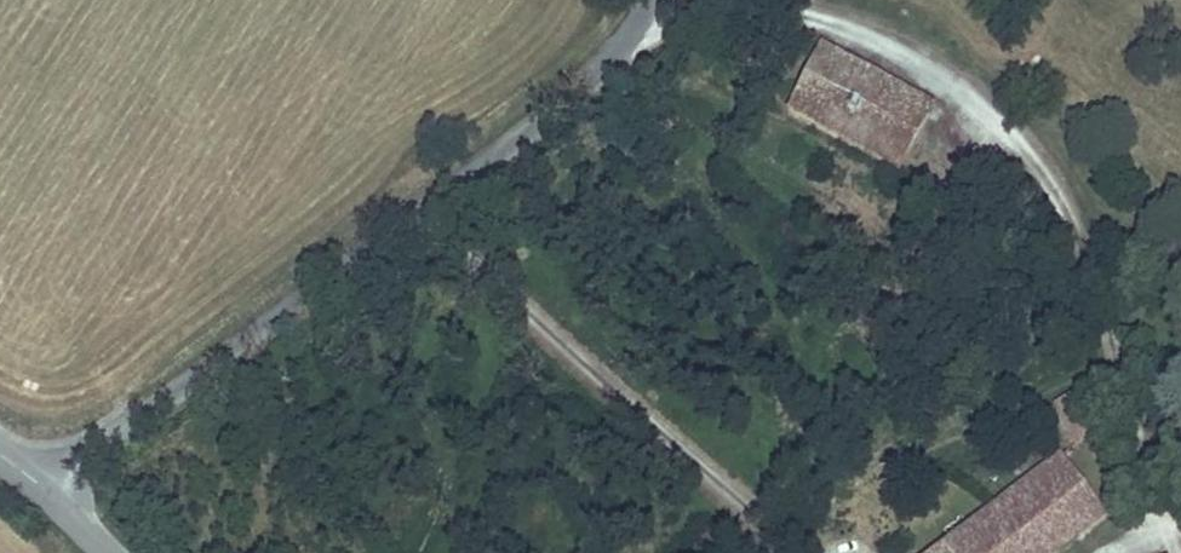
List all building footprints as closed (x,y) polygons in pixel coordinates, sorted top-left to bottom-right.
[(933,98),(819,38),(789,94),(904,154),(933,98)] [(1057,407),(1076,444),(1099,425),(1085,384),(1057,407)] [(1060,451),(922,552),(1049,552),(1105,511),(1060,451)]
